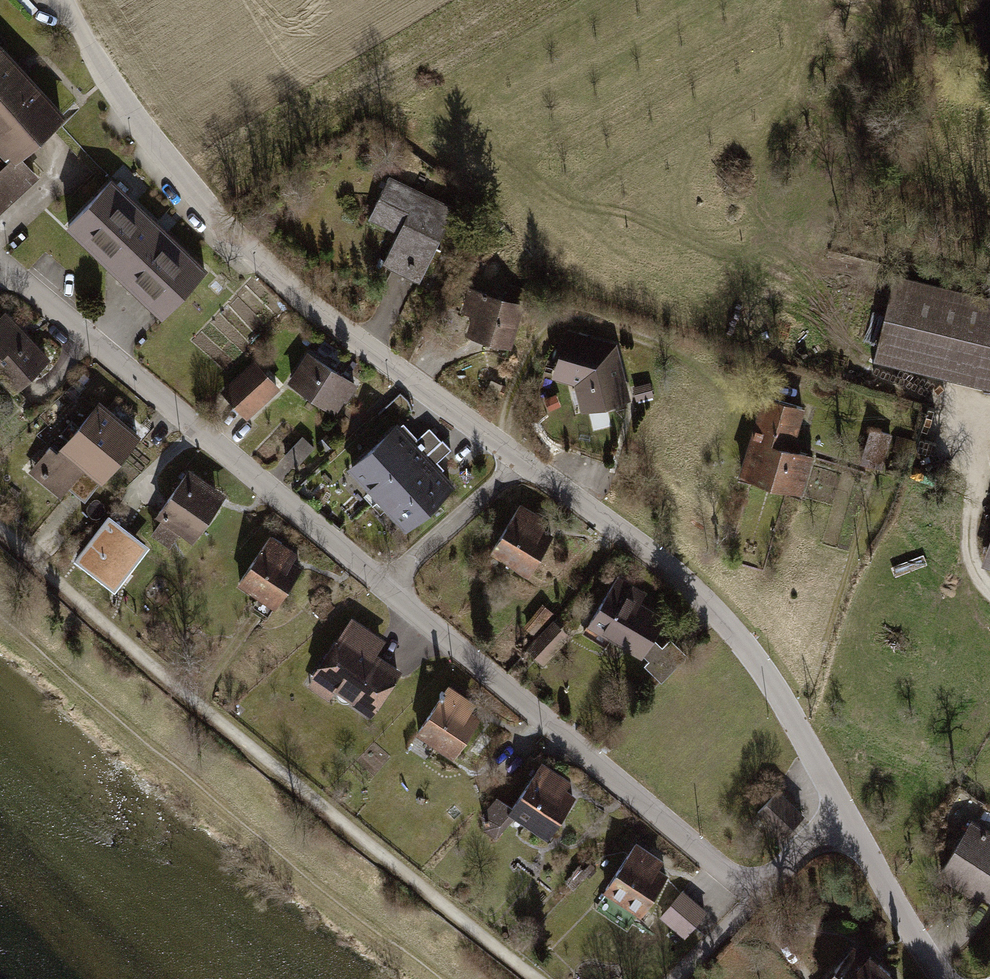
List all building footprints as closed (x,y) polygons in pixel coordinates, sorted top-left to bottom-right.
[(29,0),(17,0),(31,15),(37,9),(29,0)] [(17,156),(7,165),(24,184),(34,174),(17,156),(61,116),(0,51),(0,138),(17,156)] [(0,171),(0,206),(24,184),(7,165),(0,171)] [(403,233),(388,264),(420,279),(454,209),(388,178),(369,216),(403,233)] [(111,181),(76,217),(169,306),(204,270),(111,181)] [(876,347),(989,374),(989,311),(891,287),(876,347)] [(486,293),(471,288),(466,304),(478,308),(471,332),(508,343),(519,306),(486,296),(486,293)] [(0,319),(0,374),(14,389),(45,359),(4,315),(0,319)] [(606,346),(568,335),(558,374),(590,383),(595,403),(624,396),(614,356),(608,354),(606,346)] [(354,384),(309,354),(291,381),(333,409),(342,395),(345,397),(354,384)] [(253,363),(224,390),(248,415),(276,388),(253,363)] [(651,395),(648,383),(634,387),(637,399),(651,395)] [(765,396),(742,473),(799,491),(810,455),(789,448),(801,407),(765,396)] [(50,445),(31,468),(60,493),(69,483),(85,464),(101,477),(136,435),(99,403),(58,452),(50,445)] [(395,428),(352,468),(379,497),(423,457),(395,428)] [(890,434),(872,429),(862,462),(880,468),(890,434)] [(302,437),(285,455),(296,466),(313,447),(302,437)] [(894,450),(913,455),(917,442),(897,437),(894,450)] [(450,487),(423,457),(379,497),(406,527),(450,487)] [(85,464),(69,483),(86,497),(101,477),(85,464)] [(188,471),(158,514),(193,539),(217,504),(204,495),(210,487),(188,471)] [(519,506),(492,551),(528,573),(551,537),(538,529),(543,520),(519,506)] [(136,540),(112,522),(82,561),(105,580),(136,540)] [(269,537),(239,581),(275,605),(299,569),(287,561),(292,553),(269,537)] [(147,549),(136,540),(105,580),(117,588),(147,549)] [(641,592),(617,577),(584,632),(605,645),(611,636),(641,654),(643,652),(650,659),(645,665),(661,681),(684,658),(668,642),(661,648),(650,639),(664,617),(636,600),(641,592)] [(321,616),(332,606),(322,594),(316,599),(321,605),(316,610),(321,616)] [(552,613),(544,606),(526,627),(535,634),(552,613)] [(352,620),(320,668),(340,682),(337,687),(371,710),(397,672),(384,663),(378,664),(372,660),(371,654),(370,654),(380,639),(352,620)] [(553,622),(541,634),(555,648),(567,636),(553,622)] [(555,648),(541,634),(528,648),(542,662),(555,648)] [(442,696),(418,732),(453,755),(478,719),(465,711),(471,703),(447,687),(444,693),(442,691),(439,694),(442,696)] [(512,808),(498,799),(483,815),(486,828),(497,836),(516,814),(547,835),(572,798),(560,789),(565,781),(541,765),(512,808)] [(802,814),(777,791),(757,812),(782,835),(802,814)] [(941,872),(960,884),(967,873),(982,883),(979,888),(989,894),(989,835),(971,823),(941,872)] [(658,860),(635,845),(605,889),(641,912),(665,876),(653,868),(658,860)] [(704,911),(681,892),(662,915),(685,934),(704,911)] [(802,910),(790,900),(782,910),(794,920),(802,910)] [(886,978),(890,974),(869,956),(866,960),(853,949),(827,978),(887,978),(886,978)]
